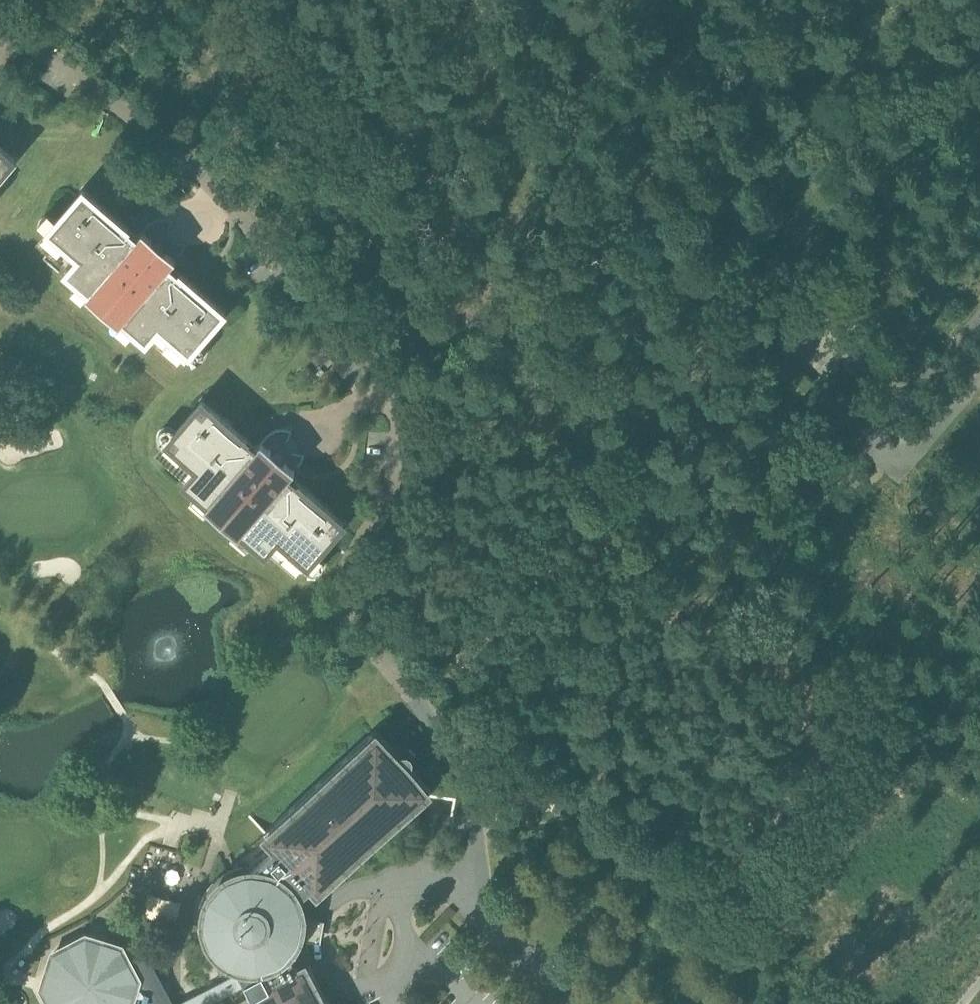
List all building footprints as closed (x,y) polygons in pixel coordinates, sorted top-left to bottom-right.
[(12,161),(13,162),(15,159),(0,146),(0,176),(12,161)] [(176,259),(179,256),(181,253),(182,252),(183,250),(185,247),(185,244),(173,242),(173,240),(173,238),(172,236),(170,234),(168,232),(165,231),(163,231),(161,232),(159,233),(158,233),(157,234),(147,225),(143,231),(138,237),(128,229),(129,228),(83,189),(81,192),(58,220),(48,231),(35,246),(65,272),(77,282),(94,296),(118,318),(134,332),(146,342),(177,368),(190,353),(199,343),(203,346),(213,335),(209,331),(223,315),(225,312),(180,273),(171,265),(176,259)] [(296,471),(299,467),(301,465),(303,463),(303,462),(305,458),(305,456),(293,454),(293,452),(293,450),(292,447),(290,446),(288,444),(285,443),(283,443),(281,443),(279,444),(278,445),(277,446),(268,437),(263,442),(258,448),(249,440),(204,401),(201,403),(202,404),(178,431),(168,442),(155,457),(185,483),(197,494),(214,508),(238,529),(254,543),(266,554),(297,580),(310,565),(319,555),(323,558),(333,546),(329,542),(343,526),(345,524),(300,485),(291,477),(296,471)] [(409,639),(405,645),(413,652),(418,647),(409,639)] [(466,690),(458,699),(467,706),(475,698),(466,690)] [(209,903),(206,920),(206,927),(212,944),(217,950),(230,961),(236,964),(240,972),(180,1003),(206,1003),(246,983),(252,996),(236,1003),(330,1003),(310,965),(300,971),(289,951),(296,943),(299,936),(300,934),(306,935),(308,922),(302,920),(302,919),(302,911),(298,901),(314,886),(322,895),(430,796),(407,770),(411,766),(413,763),(413,760),(411,756),(408,754),(404,754),(401,756),(397,760),(374,734),(266,833),(278,847),(252,871),(246,872),(229,878),(223,882),(212,895),(209,903)] [(148,953),(125,966),(118,952),(87,943),(59,957),(50,987),(58,1003),(175,1003),(148,953)]
